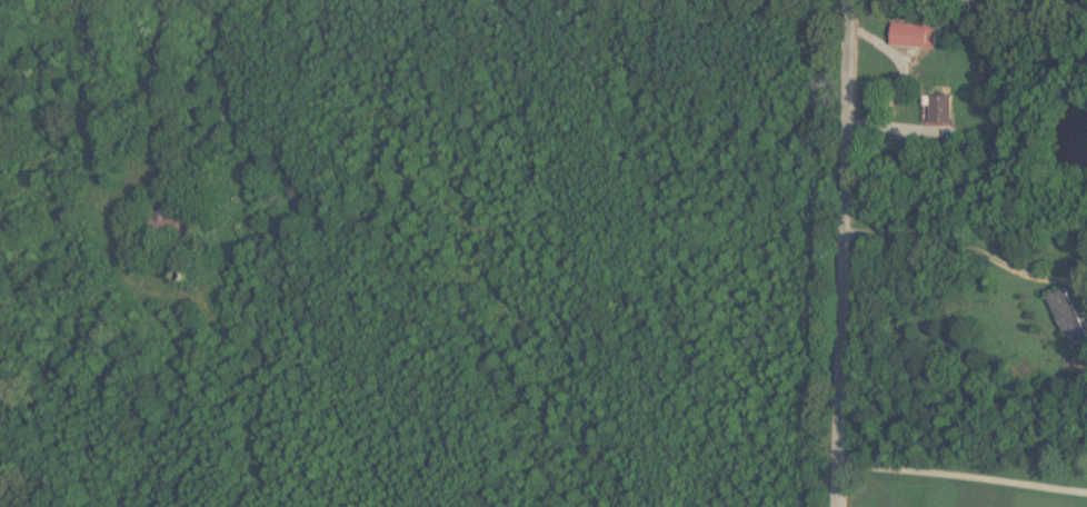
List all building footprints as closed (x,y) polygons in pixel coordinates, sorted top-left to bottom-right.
[(935,26),(892,25),(892,48),(935,48),(935,26)] [(952,97),(929,97),(929,125),(952,125),(952,97)] [(1072,347),(1086,340),(1086,327),(1073,297),(1053,306),(1072,347)]
